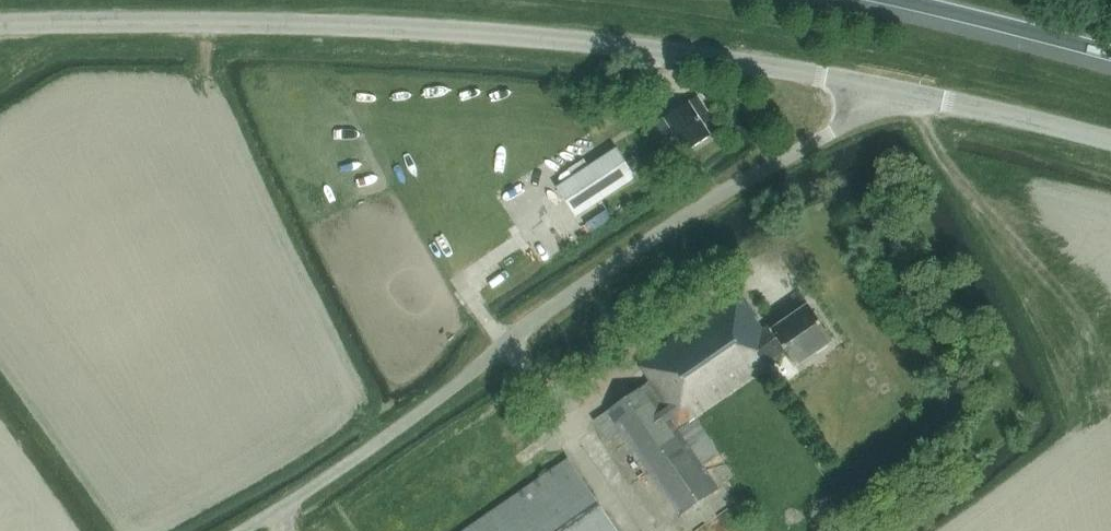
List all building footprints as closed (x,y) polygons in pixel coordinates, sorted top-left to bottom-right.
[(657,80),(642,78),(639,93),(655,95),(657,80)] [(703,124),(712,118),(697,95),(664,117),(687,151),(710,135),(703,124)] [(617,147),(556,186),(576,217),(637,178),(617,147)] [(796,365),(833,340),(809,305),(773,330),(769,325),(762,329),(754,317),(756,316),(740,293),(638,362),(651,380),(607,410),(607,411),(594,420),(609,442),(622,432),(680,516),(718,489),(702,466),(719,455),(693,417),(766,367),(765,365),(786,350),(796,365)] [(568,458),(462,530),(618,530),(568,458)]
